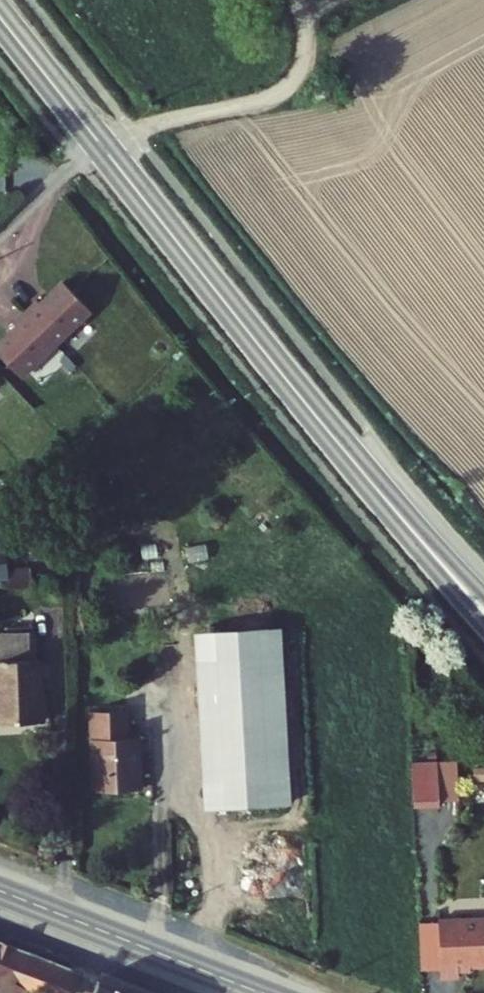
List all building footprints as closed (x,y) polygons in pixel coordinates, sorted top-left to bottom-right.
[(94,309),(69,277),(44,296),(41,293),(28,303),(56,338),(94,309)] [(28,303),(15,313),(18,317),(0,331),(0,345),(18,368),(56,338),(28,303)] [(9,568),(8,543),(0,543),(0,568),(9,568)] [(281,627),(198,631),(207,804),(292,800),(281,627)] [(36,720),(36,656),(32,656),(31,628),(0,629),(0,720),(36,720)] [(90,710),(95,789),(140,788),(138,736),(128,736),(127,708),(90,710)] [(435,754),(410,755),(411,800),(436,799),(436,795),(435,771),(435,754)] [(456,794),(455,770),(435,771),(436,795),(456,794)] [(440,915),(443,973),(460,972),(460,962),(483,961),(483,914),(440,915)] [(18,982),(39,990),(53,956),(0,935),(0,992),(10,992),(18,982)] [(81,968),(69,992),(147,992),(81,968)]
